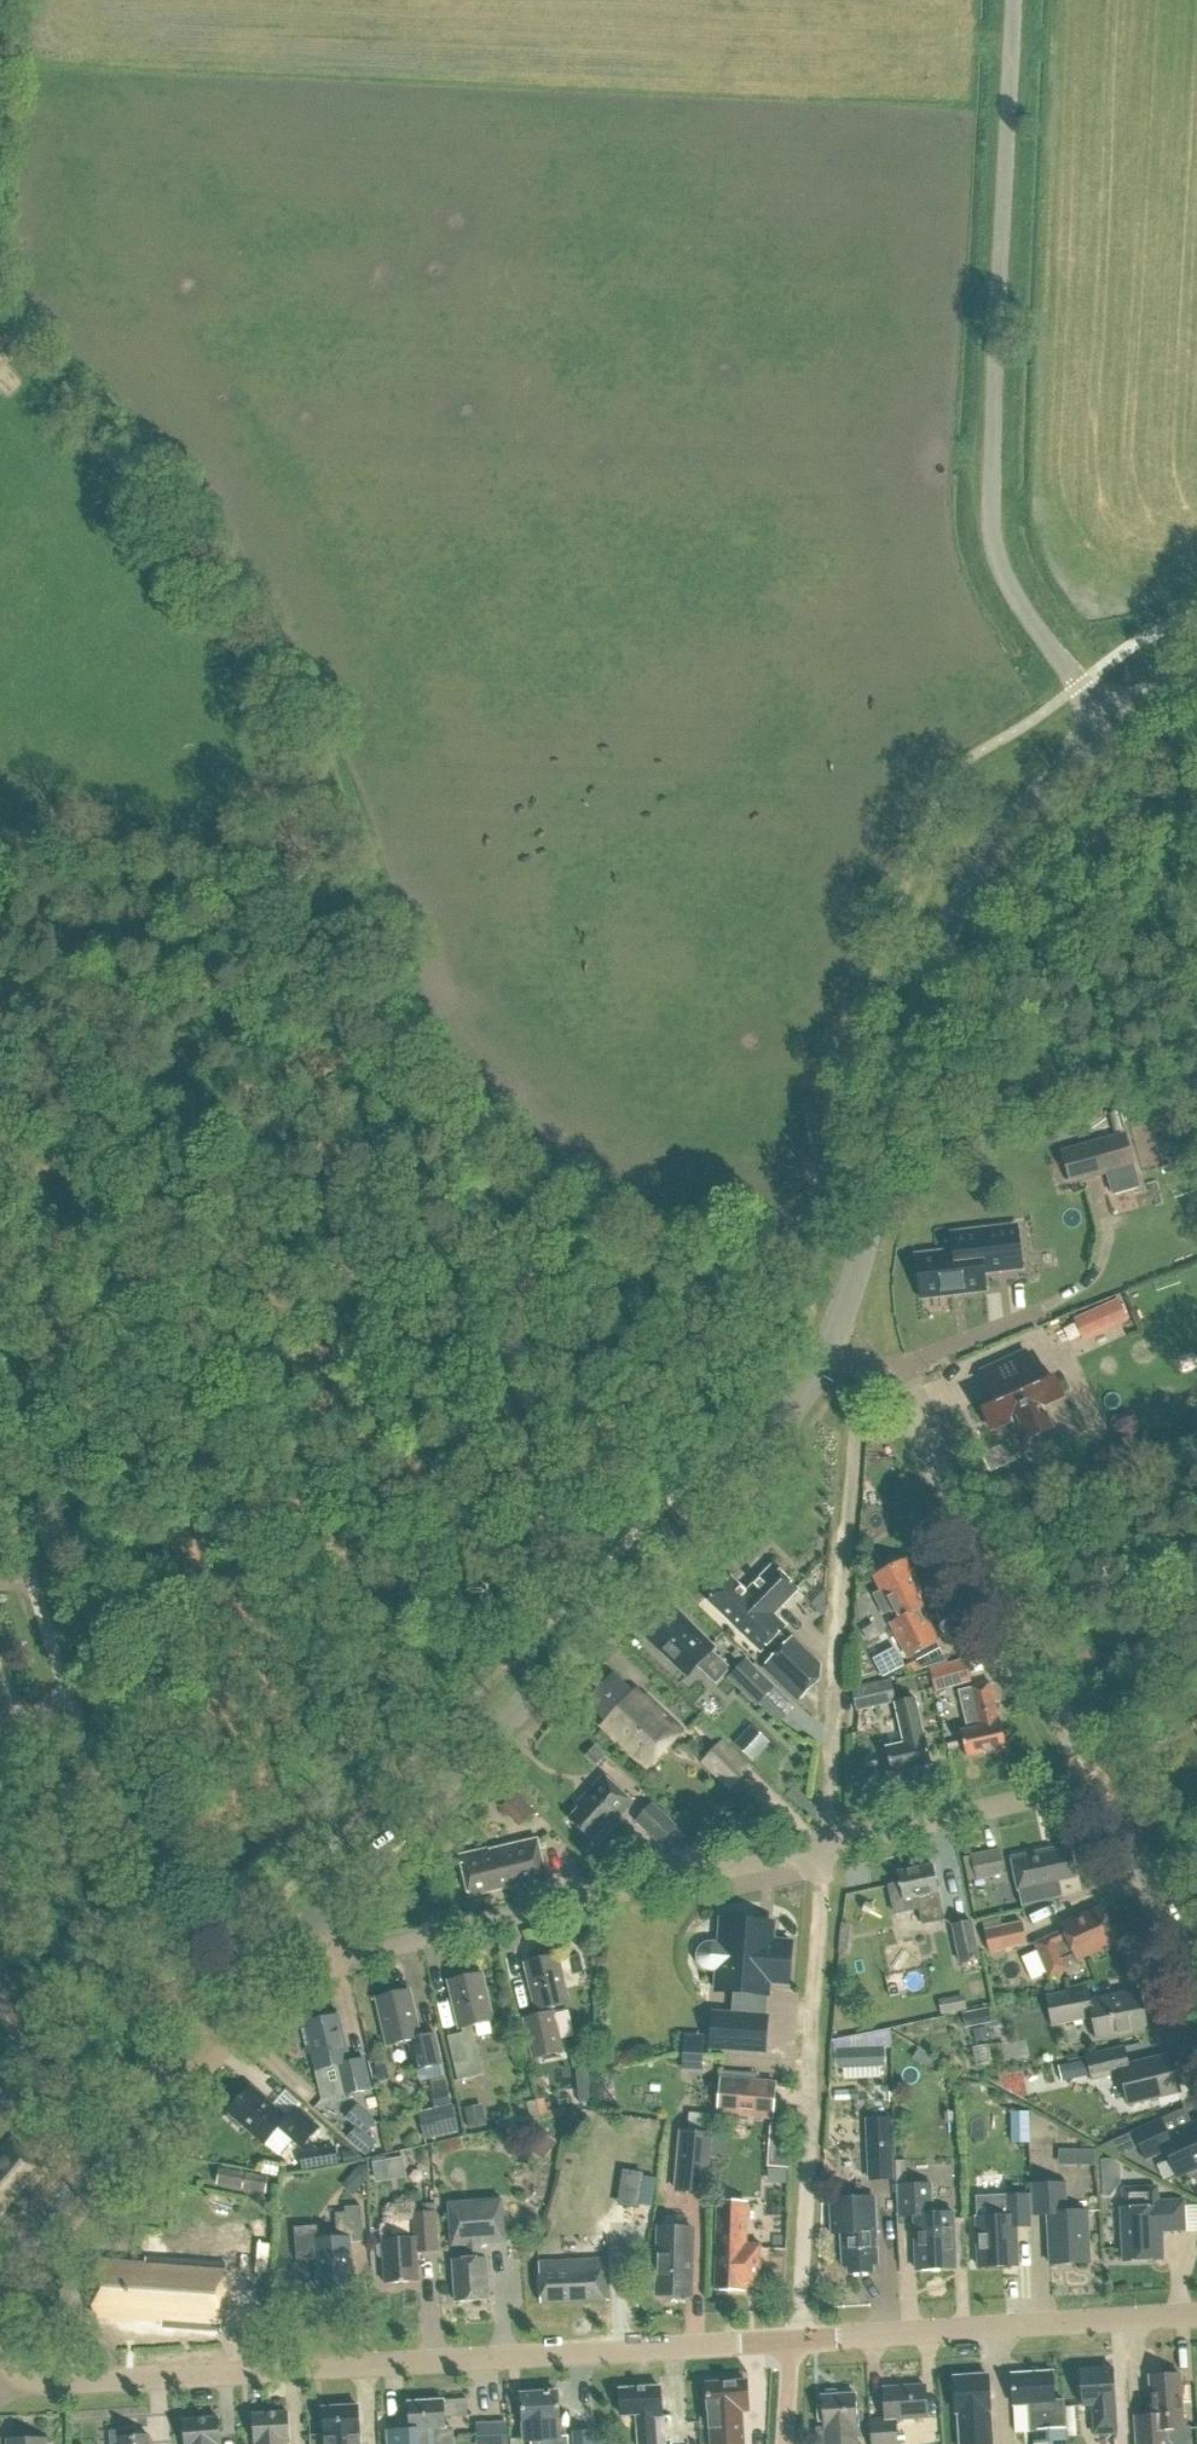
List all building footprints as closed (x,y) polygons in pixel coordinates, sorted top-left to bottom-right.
[(1124,1135),(1061,1152),(1071,1187),(1107,1177),(1112,1196),(1139,1188),(1124,1135)] [(1018,1228),(954,1237),(956,1254),(919,1259),(924,1299),(987,1291),(985,1273),(1023,1268),(1018,1228)] [(1137,1250),(1134,1269),(1150,1271),(1153,1252),(1137,1250)] [(1098,1310),(1108,1333),(1130,1323),(1120,1300),(1098,1310)] [(1041,1383),(1027,1351),(982,1372),(996,1403),(983,1409),(992,1430),(1012,1422),(1022,1443),(1053,1428),(1044,1407),(1064,1398),(1054,1377),(1041,1383)] [(904,1558),(873,1575),(880,1589),(874,1593),(884,1614),(891,1611),(895,1619),(889,1623),(906,1656),(913,1653),(938,1640),(921,1607),(927,1604),(904,1558)] [(732,1579),(710,1602),(763,1652),(787,1627),(775,1615),(799,1590),(774,1566),(747,1594),(732,1579)] [(690,1627),(673,1612),(648,1639),(688,1677),(698,1667),(717,1685),(733,1668),(714,1650),(716,1648),(692,1625),(690,1627)] [(780,1650),(763,1667),(799,1700),(815,1683),(822,1676),(823,1665),(793,1636),(780,1650)] [(883,1677),(905,1666),(896,1648),(874,1659),(883,1677)] [(758,1707),(777,1688),(748,1659),(728,1678),(758,1707)] [(907,1677),(920,1671),(916,1662),(903,1668),(907,1677)] [(937,1694),(973,1684),(967,1663),(931,1672),(937,1694)] [(642,1701),(615,1675),(590,1702),(608,1720),(603,1725),(648,1769),(684,1731),(647,1696),(642,1701)] [(896,1704),(896,1703),(891,1681),(854,1689),(859,1712),(896,1704)] [(976,1727),(962,1731),(968,1756),(1007,1747),(1000,1715),(998,1715),(990,1682),(971,1686),(972,1688),(958,1691),(965,1721),(974,1718),(976,1727)] [(896,1703),(896,1704),(905,1743),(887,1748),(893,1773),(932,1764),(925,1734),(924,1734),(916,1699),(896,1703)] [(753,1761),(770,1744),(759,1734),(742,1751),(753,1761)] [(734,1792),(755,1769),(723,1740),(703,1763),(734,1792)] [(619,1818),(634,1803),(604,1774),(575,1805),(578,1808),(568,1819),(591,1841),(616,1815),(619,1818)] [(662,1847),(679,1828),(654,1804),(637,1823),(662,1847)] [(547,1881),(537,1839),(490,1850),(490,1849),(460,1856),(470,1897),(526,1883),(527,1886),(547,1881)] [(1053,1848),(1011,1856),(1019,1893),(1022,1893),(1024,1905),(1064,1897),(1061,1880),(1076,1877),(1071,1848),(1054,1852),(1053,1848)] [(972,1856),(978,1883),(992,1879),(987,1853),(972,1856)] [(947,1922),(940,1892),(934,1864),(900,1873),(903,1884),(889,1887),(896,1917),(921,1911),(924,1926),(947,1922)] [(1116,1942),(1100,1907),(1061,1925),(1064,1933),(1053,1938),(1052,1936),(1034,1944),(1049,1976),(1067,1968),(1062,1958),(1074,1953),(1077,1960),(1116,1942)] [(1003,1926),(1001,1918),(983,1922),(989,1954),(1028,1946),(1023,1922),(1003,1926)] [(717,1971),(716,1992),(769,1996),(770,1984),(789,1985),(792,1942),(759,1940),(761,1922),(721,1919),(719,1944),(712,1944),(710,1944),(708,1944),(706,1945),(705,1946),(703,1947),(702,1949),(700,1950),(699,1952),(699,1954),(699,1958),(699,1960),(699,1962),(700,1964),(702,1966),(703,1967),(705,1968),(707,1969),(708,1970),(710,1970),(717,1971)] [(973,1923),(953,1927),(961,1965),(966,1965),(981,1961),(973,1923)] [(534,2061),(565,2054),(554,2008),(570,2005),(559,1957),(526,1964),(539,2017),(525,2021),(534,2061)] [(891,1962),(888,1979),(903,1982),(906,1966),(891,1962)] [(458,2083),(485,2077),(477,2041),(473,2027),(493,2022),(482,1974),(450,1982),(461,2029),(462,2030),(463,2034),(448,2038),(455,2067),(458,2083)] [(1093,2001),(1115,1995),(1112,1984),(1090,1989),(1093,2001)] [(1090,2001),(1087,1988),(1047,1996),(1053,2027),(1093,2019),(1097,2041),(1147,2031),(1139,1991),(1090,2001)] [(421,2038),(410,1991),(379,1998),(390,2047),(411,2042),(418,2071),(443,2066),(436,2035),(421,2038)] [(967,2029),(993,2024),(990,2010),(965,2016),(967,2029)] [(765,2052),(767,2017),(714,2013),(711,2048),(765,2052)] [(350,2064),(339,2016),(299,2026),(306,2055),(314,2053),(318,2072),(338,2068),(345,2097),(372,2091),(365,2060),(350,2064)] [(976,2041),(989,2038),(987,2026),(973,2029),(976,2041)] [(685,2038),(684,2053),(704,2054),(705,2038),(685,2038)] [(837,2047),(838,2068),(885,2067),(884,2045),(837,2047)] [(975,2066),(990,2064),(988,2045),(973,2047),(975,2066)] [(1129,2066),(1125,2048),(1087,2057),(1093,2080),(1121,2074),(1129,2105),(1180,2093),(1171,2056),(1129,2066)] [(939,2074),(945,2062),(920,2049),(914,2061),(939,2074)] [(1059,2068),(1063,2083),(1076,2080),(1073,2064),(1059,2068)] [(381,2083),(392,2081),(388,2065),(377,2068),(381,2083)] [(701,2083),(703,2068),(682,2065),(680,2080),(701,2083)] [(899,2071),(899,2092),(923,2093),(923,2071),(899,2071)] [(775,2121),(778,2084),(722,2079),(718,2116),(775,2121)] [(286,2119),(250,2087),(229,2111),(232,2114),(229,2116),(229,2120),(238,2128),(242,2128),(245,2125),(266,2145),(281,2129),(303,2148),(320,2129),(296,2108),(286,2119)] [(436,2097),(433,2097),(437,2112),(454,2108),(451,2093),(436,2097)] [(481,2107),(464,2111),(469,2131),(486,2127),(481,2107)] [(348,2140),(365,2156),(376,2144),(365,2134),(376,2123),(363,2111),(352,2122),(359,2128),(348,2140)] [(1014,2144),(1031,2143),(1030,2113),(1013,2113),(1014,2144)] [(870,2179),(893,2178),(890,2120),(866,2122),(870,2179)] [(1161,2120),(1134,2133),(1146,2160),(1166,2151),(1178,2177),(1196,2168),(1196,2123),(1192,2126),(1169,2136),(1161,2120)] [(792,2153),(793,2127),(772,2126),(771,2152),(792,2153)] [(457,2129),(420,2137),(423,2150),(460,2142),(457,2129)] [(545,2162),(559,2144),(543,2132),(530,2151),(545,2162)] [(709,2196),(714,2135),(681,2133),(676,2193),(709,2196)] [(48,2169),(13,2138),(0,2153),(0,2213),(25,2186),(29,2190),(48,2169)] [(342,2153),(344,2163),(361,2160),(352,2152),(342,2153)] [(1077,2152),(1077,2167),(1095,2167),(1096,2152),(1077,2152)] [(1110,2161),(1100,2162),(1102,2198),(1108,2198),(1119,2185),(1118,2167),(1110,2161)] [(277,2177),(280,2165),(265,2162),(262,2173),(277,2177)] [(906,2187),(905,2163),(896,2164),(897,2187),(899,2187),(906,2187)] [(336,2166),(303,2172),(305,2180),(337,2173),(336,2166)] [(357,2172),(343,2187),(355,2197),(368,2182),(368,2167),(361,2167),(357,2172)] [(268,2195),(271,2178),(221,2169),(218,2186),(268,2195)] [(640,2191),(638,2206),(651,2208),(655,2180),(642,2178),(640,2191)] [(1067,2213),(1065,2184),(1033,2186),(1034,2217),(1048,2216),(1051,2266),(1089,2264),(1086,2212),(1067,2213)] [(933,2214),(932,2185),(906,2187),(899,2187),(900,2217),(915,2217),(917,2271),(956,2269),(954,2213),(933,2214)] [(1161,2203),(1160,2187),(1123,2188),(1124,2210),(1121,2210),(1123,2262),(1163,2260),(1162,2232),(1185,2231),(1184,2202),(1161,2203)] [(638,2206),(640,2191),(625,2189),(623,2205),(637,2208),(638,2206)] [(982,2218),(977,2219),(979,2269),(1017,2267),(1015,2228),(1030,2228),(1029,2195),(1005,2196),(981,2197),(982,2218)] [(871,2222),(870,2198),(831,2200),(832,2235),(842,2235),(844,2267),(851,2267),(851,2275),(872,2274),(872,2266),(880,2265),(877,2222),(871,2222)] [(480,2258),(479,2244),(504,2242),(501,2200),(448,2204),(450,2246),(464,2245),(465,2259),(451,2260),(454,2301),(488,2299),(485,2258),(480,2258)] [(760,2290),(762,2246),(748,2245),(750,2204),(719,2203),(716,2290),(746,2291),(746,2290),(760,2290)] [(421,2206),(421,2214),(436,2213),(435,2205),(421,2206)] [(320,2227),(298,2229),(300,2260),(318,2259),(320,2290),(353,2288),(350,2242),(363,2241),(361,2206),(345,2207),(346,2213),(337,2214),(339,2238),(321,2240),(320,2227)] [(419,2282),(417,2254),(438,2252),(436,2213),(421,2214),(413,2214),(415,2238),(382,2240),(383,2245),(379,2245),(377,2248),(378,2256),(380,2258),(384,2258),(385,2285),(419,2282)] [(660,2229),(657,2296),(662,2296),(664,2300),(668,2303),(672,2303),(675,2300),(677,2297),(691,2297),(693,2229),(686,2229),(686,2216),(663,2216),(662,2229),(660,2229)] [(227,2266),(118,2258),(117,2265),(99,2264),(95,2316),(162,2321),(161,2328),(222,2333),(227,2266)] [(541,2305),(610,2301),(608,2259),(539,2262),(541,2305)] [(1117,2436),(1115,2404),(1113,2370),(1079,2372),(1081,2407),(1093,2406),(1095,2437),(1117,2436)] [(1052,2373),(1011,2376),(1013,2407),(1028,2406),(1030,2432),(1034,2432),(1065,2430),(1064,2401),(1054,2401),(1052,2373)] [(954,2378),(958,2443),(992,2443),(988,2376),(954,2378)] [(1168,2432),(1182,2431),(1179,2377),(1150,2378),(1152,2419),(1134,2420),(1136,2443),(1169,2443),(1168,2432)] [(742,2412),(748,2412),(746,2382),(706,2384),(708,2411),(710,2443),(743,2443),(742,2412)] [(895,2421),(926,2419),(924,2386),(883,2389),(884,2420),(870,2421),(871,2443),(896,2443),(895,2421)] [(660,2388),(620,2391),(621,2417),(636,2416),(638,2443),(658,2443),(656,2420),(662,2419),(660,2388)] [(819,2433),(819,2443),(857,2443),(856,2426),(857,2426),(857,2423),(860,2423),(863,2420),(862,2412),(860,2409),(856,2410),(855,2395),(844,2395),(841,2395),(838,2396),(838,2392),(835,2390),(830,2390),(828,2390),(827,2390),(824,2393),(825,2396),(821,2397),(823,2433),(819,2433)] [(522,2396),(525,2443),(569,2443),(569,2442),(561,2442),(558,2394),(522,2396)] [(387,2434),(388,2443),(428,2443),(427,2431),(428,2431),(438,2430),(444,2429),(442,2402),(407,2405),(410,2432),(397,2433),(396,2433),(387,2434)] [(326,2443),(360,2443),(358,2406),(323,2408),(326,2443)] [(289,2441),(292,2440),(290,2413),(254,2416),(256,2443),(257,2443),(289,2443),(289,2441)] [(219,2419),(184,2422),(186,2443),(221,2443),(219,2419)] [(477,2443),(510,2443),(509,2422),(476,2424),(477,2443)] [(1067,2430),(1065,2430),(1034,2432),(1035,2443),(1068,2443),(1067,2430)] [(150,2437),(134,2438),(133,2432),(111,2434),(112,2443),(150,2443),(150,2437)] [(574,2434),(575,2443),(592,2443),(591,2433),(574,2434)]
